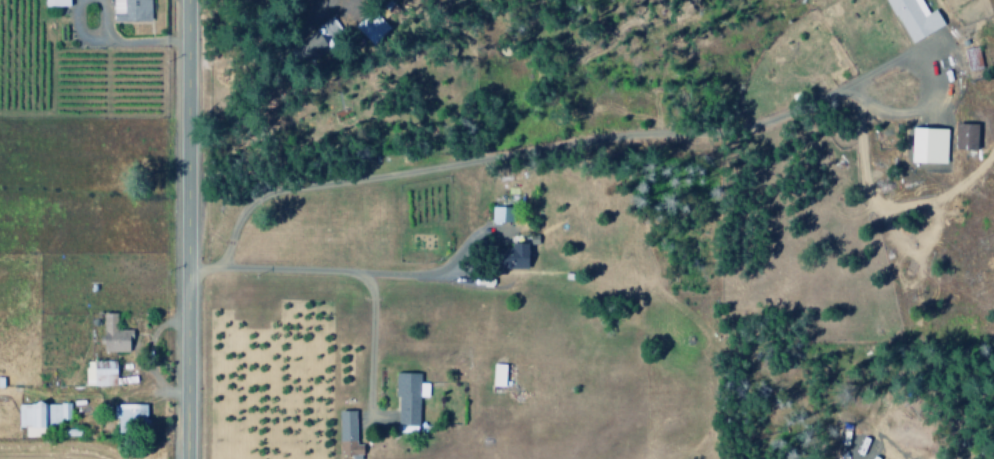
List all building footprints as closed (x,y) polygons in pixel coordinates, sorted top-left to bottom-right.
[(109,22),(145,21),(145,0),(108,0),(109,22)] [(940,26),(932,9),(924,13),(917,0),(883,0),(906,43),(940,26)] [(348,27),(369,47),(386,29),(365,9),(348,27)] [(284,45),(296,65),(318,53),(315,47),(339,34),(331,19),(284,45)] [(955,73),(979,68),(975,47),(950,52),(955,73)] [(973,124),(951,124),(951,150),(972,150),(973,124)] [(942,164),(943,129),(905,128),(904,163),(942,164)] [(487,223),(504,224),(505,207),(487,207),(487,223)] [(521,243),(505,244),(506,248),(487,249),(488,269),(523,268),(521,243)] [(113,314),(97,314),(98,353),(124,352),(123,339),(128,338),(128,330),(113,330),(113,314)] [(112,361),(89,361),(89,386),(113,386),(112,361)] [(502,365),(489,364),(488,386),(501,387),(502,365)] [(416,374),(393,373),(392,426),(415,427),(415,397),(423,397),(423,387),(416,386),(416,374)] [(110,404),(110,425),(141,426),(142,405),(110,404)] [(348,455),(348,458),(357,458),(357,445),(352,445),(351,411),(334,412),(335,456),(348,455)]
